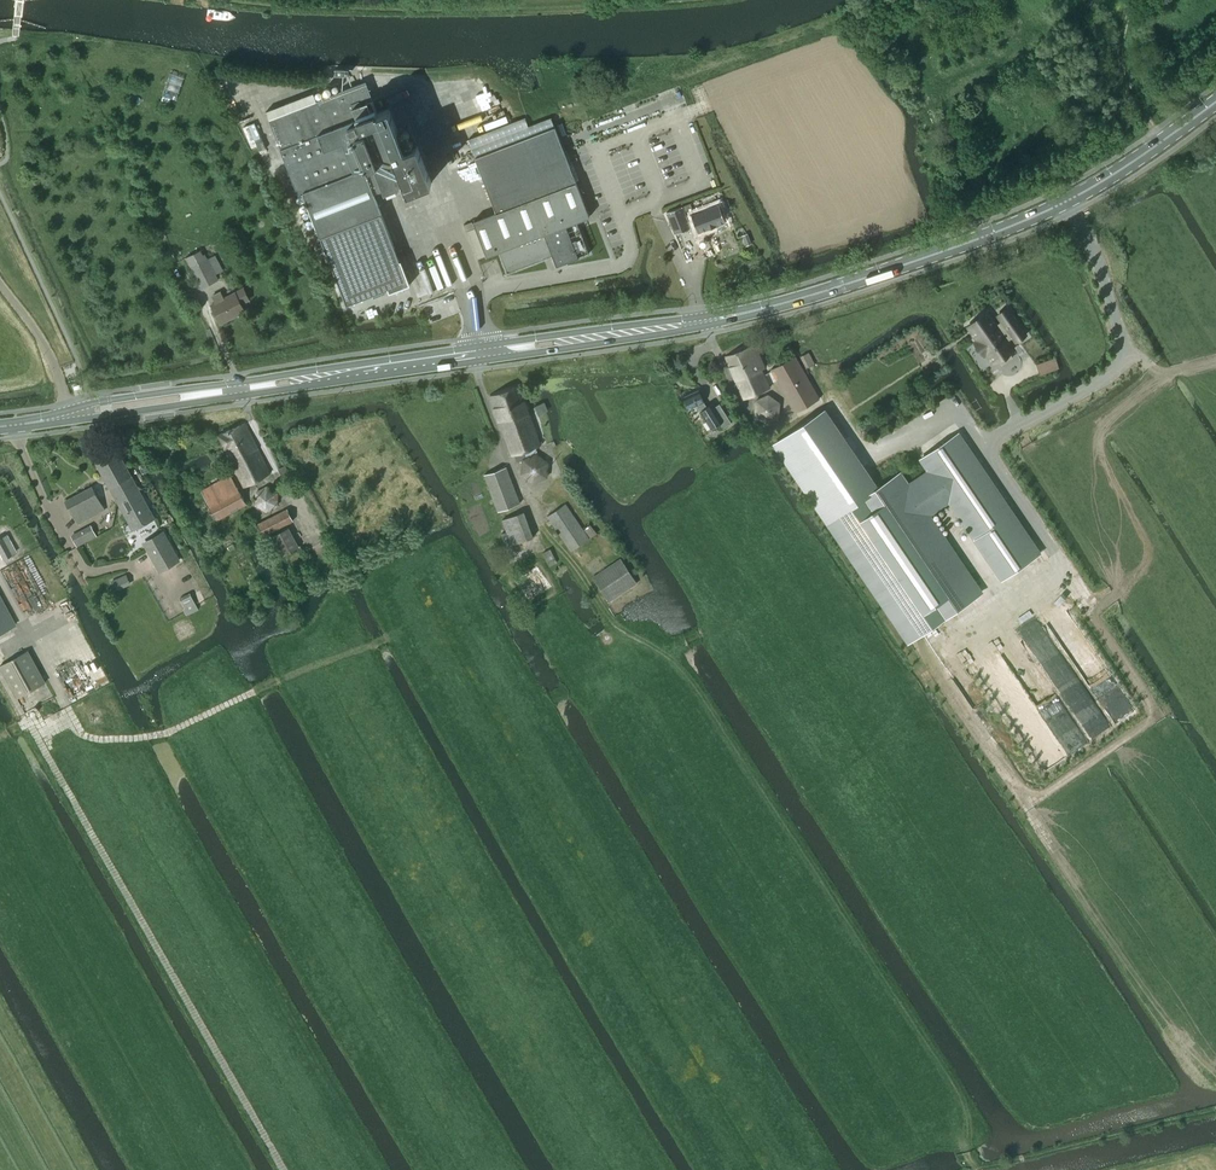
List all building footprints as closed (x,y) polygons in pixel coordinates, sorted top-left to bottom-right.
[(366,83),(270,120),(290,172),(298,194),(303,192),(320,237),(381,213),(374,193),(385,189),(385,190),(405,183),(408,191),(432,182),(418,144),(406,149),(405,147),(403,148),(389,108),(377,112),(376,108),(373,109),(370,102),(373,101),(366,83)] [(485,92),(440,109),(453,143),(498,126),(485,92)] [(496,212),(473,221),(487,256),(499,251),(507,273),(553,256),(557,266),(579,257),(578,256),(589,253),(577,221),(589,217),(555,127),(475,157),(496,212)] [(726,202),(695,213),(701,230),(707,227),(707,229),(726,222),(723,214),(729,212),(726,202)] [(683,206),(666,213),(675,234),(691,227),(683,206)] [(381,213),(320,237),(346,304),(388,288),(390,293),(410,285),(401,261),(400,261),(381,213)] [(474,228),(472,222),(464,225),(466,231),(474,228)] [(186,258),(201,288),(218,280),(203,250),(186,258)] [(244,288),(235,292),(223,298),(220,293),(213,296),(216,302),(211,304),(221,323),(245,311),(241,303),(249,299),(244,288)] [(989,311),(966,327),(976,341),(973,342),(983,356),(991,350),(1002,365),(1013,357),(1010,353),(1014,351),(1007,341),(1013,337),(1016,342),(1026,335),(1007,308),(996,315),(1000,322),(998,324),(989,311)] [(755,345),(726,357),(743,398),(754,393),(765,389),(771,386),(770,385),(764,374),(761,368),(764,367),(755,345)] [(764,374),(770,385),(777,381),(795,412),(819,398),(795,356),(770,370),(771,371),(764,374)] [(518,460),(537,453),(534,446),(540,444),(519,386),(490,396),(511,454),(515,453),(518,460)] [(723,427),(731,422),(719,403),(713,407),(711,404),(707,407),(704,402),(699,390),(683,397),(688,409),(697,405),(700,410),(700,411),(711,429),(720,423),(723,427)] [(755,400),(753,415),(765,424),(779,417),(781,402),(768,393),(755,400)] [(270,473),(246,424),(245,422),(219,435),(244,486),(270,473)] [(779,456),(825,522),(875,488),(830,422),(779,456)] [(901,472),(825,523),(907,643),(983,592),(930,515),(947,503),(1000,580),(1041,553),(959,432),(918,460),(925,470),(908,482),(901,472)] [(110,489),(118,502),(140,490),(119,452),(97,464),(110,489)] [(548,464),(537,455),(525,459),(522,474),(532,483),(546,478),(548,464)] [(485,475),(498,511),(519,503),(506,467),(485,475)] [(230,475),(202,491),(218,520),(246,504),(230,475)] [(66,500),(78,524),(105,510),(93,487),(66,500)] [(155,518),(140,490),(118,502),(133,530),(155,518)] [(548,516),(571,551),(589,539),(565,504),(548,516)] [(264,535),(293,520),(288,509),(259,524),(264,535)] [(506,546),(523,541),(533,537),(523,512),(503,519),(508,532),(502,534),(506,546)] [(289,528),(272,536),(282,554),(298,546),(289,528)] [(157,572),(181,560),(164,531),(153,537),(142,544),(157,572)] [(0,558),(13,558),(18,549),(13,538),(2,538),(0,541),(0,557),(0,558)] [(608,601),(637,582),(621,559),(593,577),(608,601)] [(198,608),(190,593),(180,598),(185,607),(184,608),(187,614),(198,608)] [(14,625),(0,599),(0,633),(14,625)] [(652,631),(648,636),(658,644),(661,639),(652,631)] [(28,651),(0,666),(0,669),(15,698),(44,683),(28,651)]
